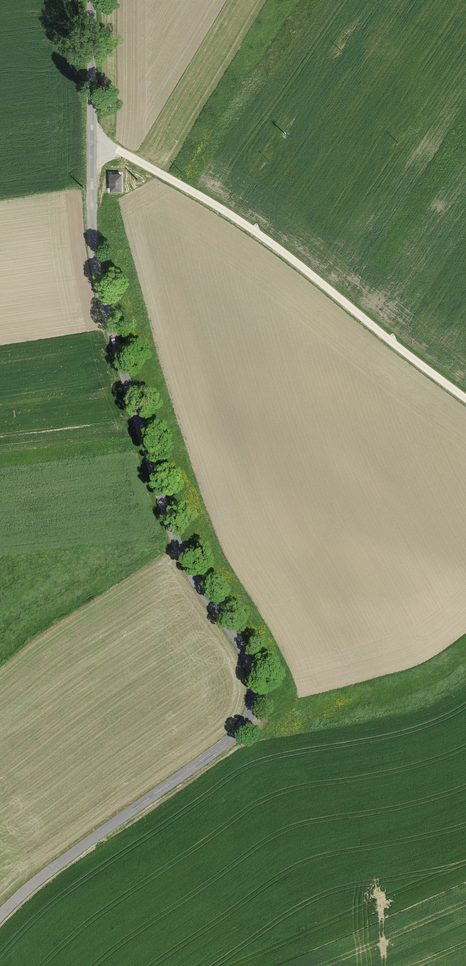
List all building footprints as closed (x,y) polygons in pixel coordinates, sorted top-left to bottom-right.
[(123,174),(110,174),(110,192),(123,192),(123,174)]
